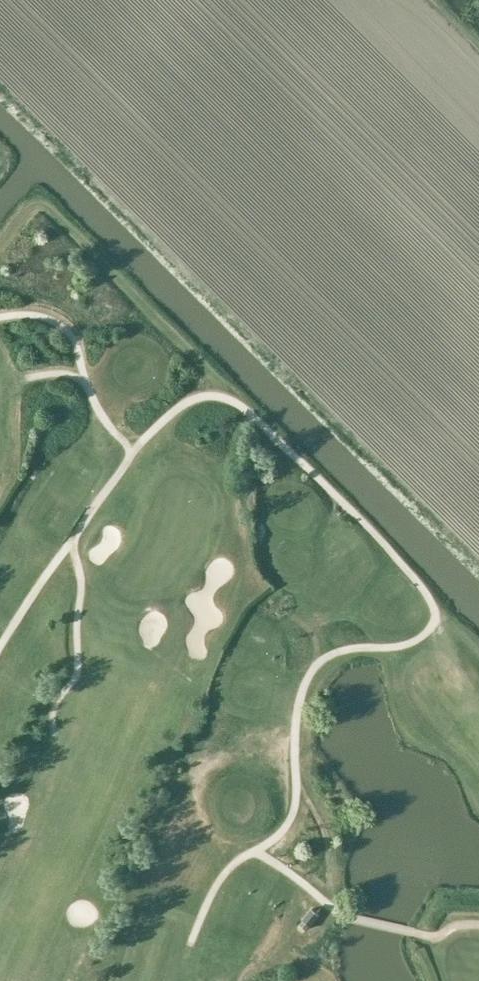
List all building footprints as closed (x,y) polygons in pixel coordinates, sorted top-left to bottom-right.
[(301,922),(307,928),(318,914),(312,909),(301,922)]
